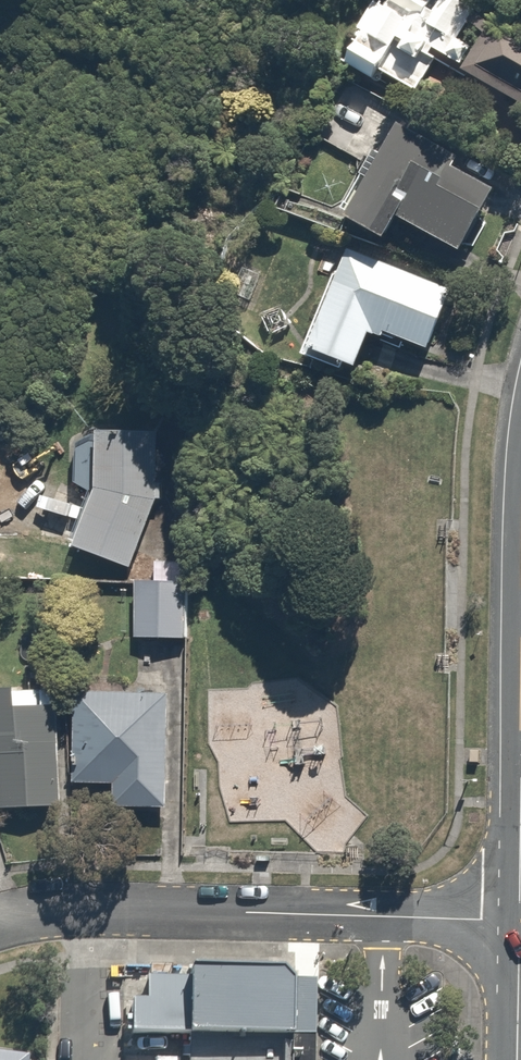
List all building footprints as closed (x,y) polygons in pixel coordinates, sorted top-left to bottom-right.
[(348,66),(423,99),(438,64),(461,75),(473,47),(463,43),(478,9),(458,0),(377,0),(348,66)] [(471,73),(520,102),(520,43),(497,28),(471,73)] [(400,249),(411,229),(472,262),(507,198),(465,176),(472,163),(400,124),(348,220),(400,249)] [(458,292),(352,251),(312,356),(361,375),(377,334),(433,356),(458,292)] [(162,505),(162,435),(105,435),(104,446),(81,443),(76,489),(93,494),(71,549),(133,574),(162,505)] [(192,565),(142,561),(136,642),(186,646),(192,565)] [(0,693),(0,774),(1,816),(66,814),(62,691),(0,693)] [(173,697),(79,692),(75,789),(114,791),(113,809),(168,811),(173,697)] [(309,971),(154,967),(153,1039),(307,1043),(309,971)] [(184,1043),(183,1059),(291,1059),(292,1046),(184,1043)]
